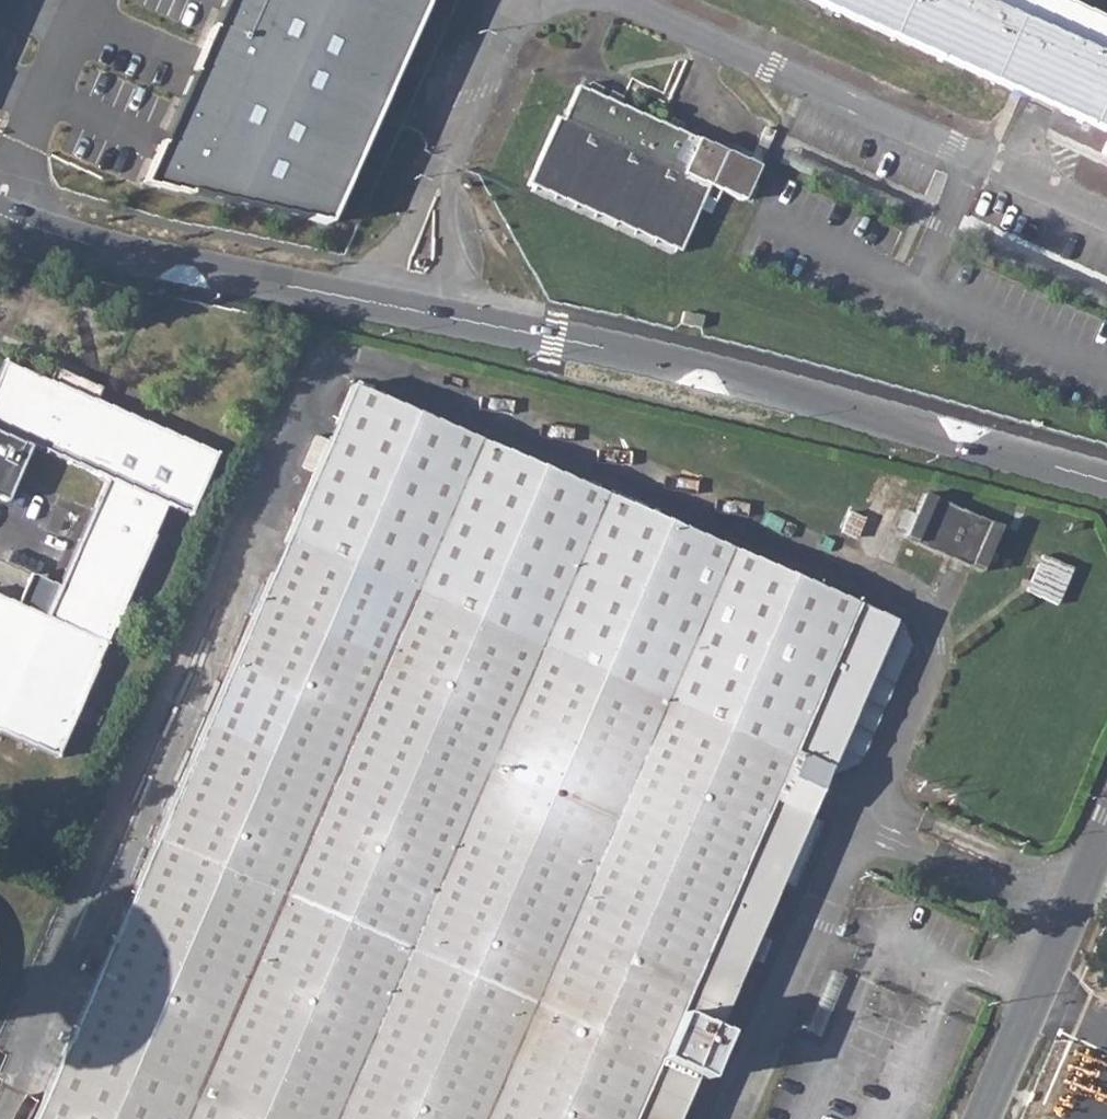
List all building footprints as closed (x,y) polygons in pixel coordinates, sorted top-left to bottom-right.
[(427,0),(224,0),(143,183),(328,224),(427,0)] [(1106,133),(1106,23),(1056,0),(806,0),(1106,133)] [(556,117),(527,183),(677,251),(701,198),(712,202),(717,189),(740,200),(754,167),(577,86),(562,119),(556,117)] [(57,755),(109,635),(167,505),(189,514),(216,453),(95,401),(98,393),(52,374),(48,380),(3,361),(0,368),(0,498),(5,500),(30,446),(106,478),(58,585),(45,616),(15,603),(0,596),(0,731),(57,755)] [(32,1118),(675,1118),(694,1076),(701,1080),(721,1034),(713,1030),(780,881),(791,886),(818,821),(805,816),(769,800),(790,753),(826,769),(833,772),(854,763),(860,749),(905,647),(905,643),(898,623),(783,573),(355,388),(350,385),(348,390),(274,559),(32,1118)] [(918,493),(898,538),(976,571),(995,526),(918,493)] [(1030,590),(1062,602),(1075,565),(1043,554),(1030,590)]
